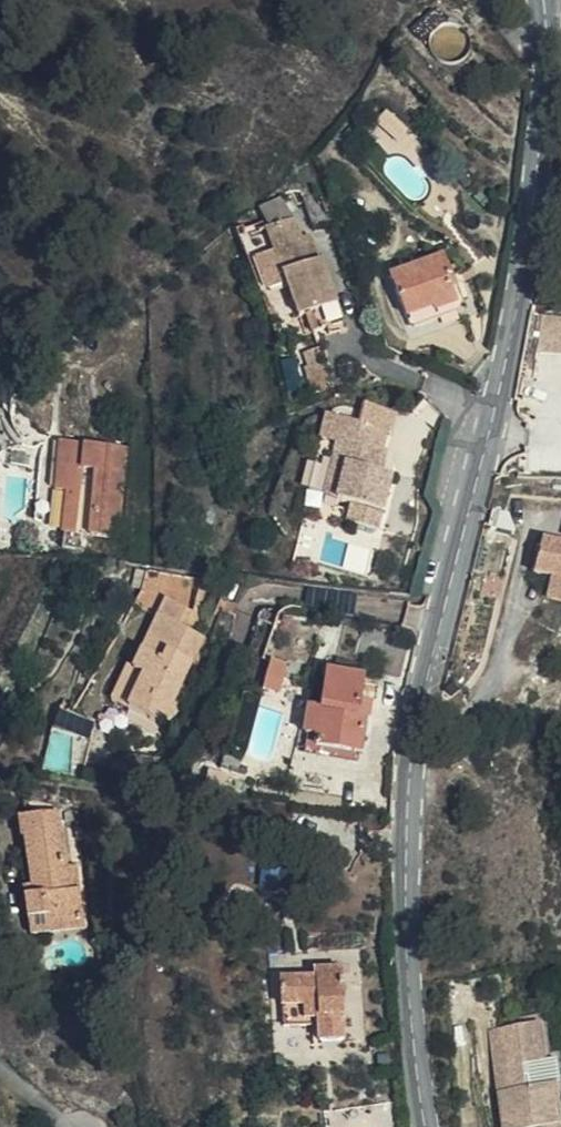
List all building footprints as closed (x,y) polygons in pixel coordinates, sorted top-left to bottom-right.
[(326,209),(312,176),(294,184),(307,218),(326,209)] [(344,322),(320,260),(311,263),(307,253),(292,222),(266,232),(302,319),(310,316),(319,335),(344,322)] [(452,275),(444,260),(389,282),(404,323),(428,313),(432,321),(454,310),(443,286),(450,282),(448,277),(452,275)] [(400,411),(367,404),(363,424),(390,431),(395,432),(400,411)] [(363,424),(330,416),(320,460),(334,463),(347,467),(338,501),(354,505),(350,522),(381,530),(394,476),(385,474),(372,471),(378,448),(385,450),(390,431),(363,424)] [(69,446),(66,473),(76,474),(79,447),(69,446)] [(76,474),(66,473),(63,497),(73,499),(69,531),(116,537),(125,450),(79,447),(76,474)] [(385,450),(378,448),(372,471),(385,474),(390,451),(385,450)] [(347,467),(334,463),(325,497),(338,501),(347,467)] [(541,549),(535,581),(560,589),(560,553),(541,549)] [(163,728),(164,721),(200,635),(178,625),(180,606),(159,598),(128,674),(137,677),(124,710),(163,728)] [(297,679),(305,613),(287,611),(261,630),(247,625),(235,650),(297,679)] [(115,706),(128,674),(119,670),(105,701),(115,706)] [(137,677),(128,674),(115,706),(124,710),(137,677)] [(359,719),(362,678),(324,674),(321,714),(311,713),(307,739),(316,740),(315,750),(363,756),(367,720),(359,719)] [(44,767),(78,778),(95,723),(62,712),(44,767)] [(45,926),(77,923),(74,869),(62,870),(59,814),(21,818),(26,890),(18,891),(23,939),(45,937),(45,926)] [(78,934),(77,923),(45,926),(45,937),(78,934)] [(340,1010),(337,971),(305,973),(306,987),(270,990),(274,1038),(299,1035),(308,1035),(309,1049),(337,1047),(334,1011),(340,1010)] [(504,1125),(521,1122),(522,1126),(556,1126),(560,1126),(555,1087),(559,1086),(556,1063),(546,1064),(542,1026),(491,1030),(498,1081),(509,1080),(511,1091),(499,1093),(504,1125)] [(509,1080),(498,1081),(499,1093),(511,1091),(509,1080)]
